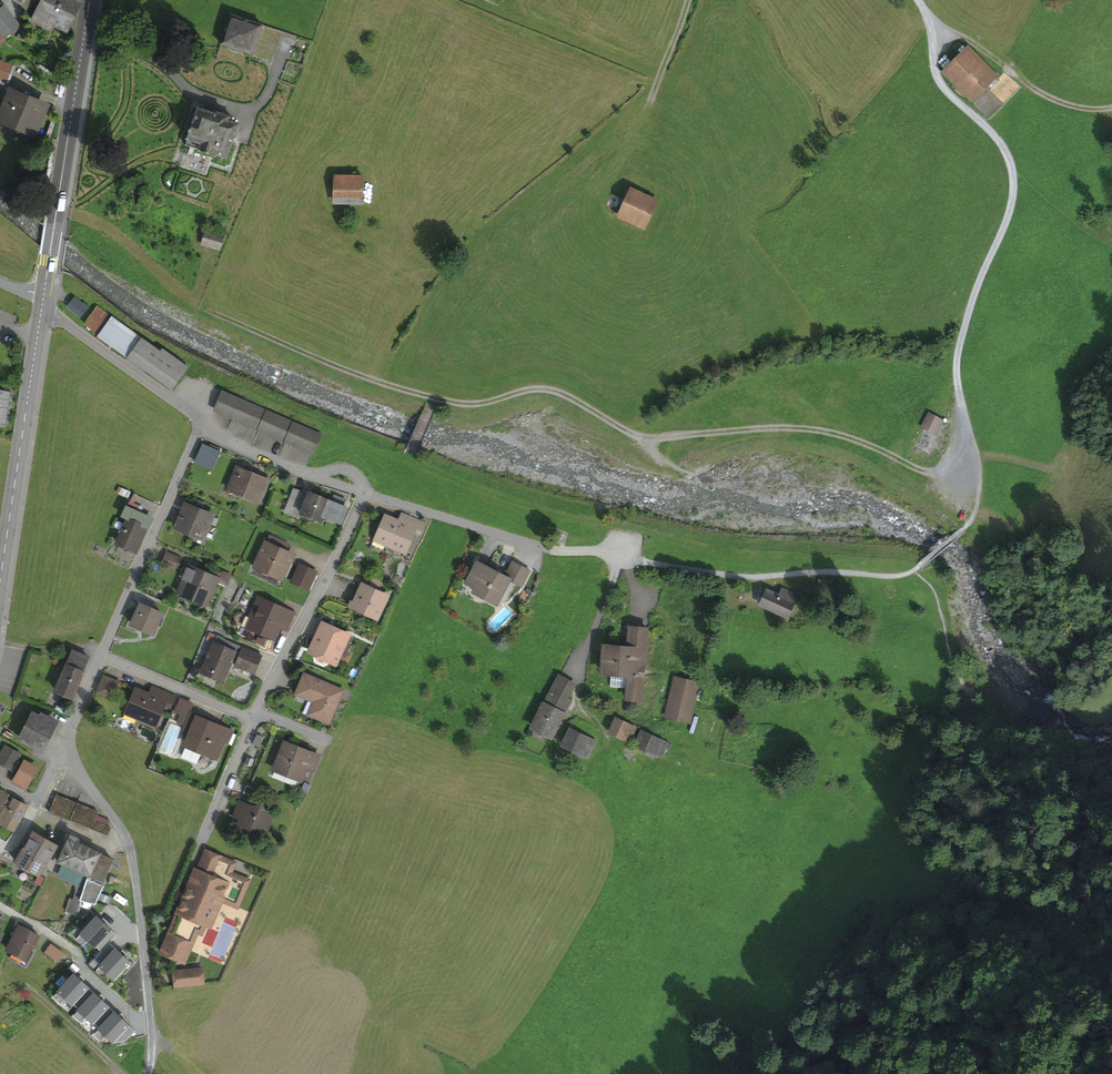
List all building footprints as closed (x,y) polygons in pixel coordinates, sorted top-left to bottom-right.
[(32,19),(51,28),(54,23),(65,29),(79,1),(77,0),(41,0),(32,19)] [(5,36),(19,26),(4,6),(3,7),(0,10),(0,29),(5,36)] [(230,14),(220,43),(252,54),(262,25),(230,14)] [(946,71),(972,97),(993,76),(967,50),(946,71)] [(8,83),(14,67),(0,61),(0,80),(8,83)] [(2,118),(33,131),(43,107),(12,94),(2,118)] [(215,153),(226,157),(237,124),(227,120),(228,116),(217,112),(217,114),(198,108),(193,122),(192,121),(190,125),(185,145),(215,155),(215,153)] [(338,177),(337,202),(363,203),(364,178),(338,177)] [(631,190),(620,215),(644,226),(656,201),(631,190)] [(206,231),(203,244),(219,249),(223,236),(206,231)] [(87,309),(74,298),(68,306),(81,317),(87,309)] [(161,352),(97,307),(84,325),(171,387),(186,367),(162,350),(161,352)] [(6,425),(11,391),(0,390),(0,424),(6,425)] [(223,392),(215,410),(233,418),(240,400),(223,392)] [(240,400),(233,418),(242,422),(249,404),(240,400)] [(249,404),(242,422),(250,425),(258,408),(249,404)] [(258,408),(250,425),(259,429),(267,411),(258,408)] [(267,411),(259,429),(277,437),(285,419),(267,411)] [(923,426),(935,433),(941,420),(929,414),(923,426)] [(285,419),(277,437),(286,441),(294,423),(285,419)] [(286,441),(295,445),(302,427),(294,423),(286,441)] [(311,431),(302,427),(295,445),(303,449),(311,431)] [(311,431),(303,449),(312,453),(320,435),(311,431)] [(193,463),(211,471),(220,451),(202,443),(193,463)] [(310,452),(297,448),(295,456),(308,460),(310,452)] [(238,466),(229,488),(259,500),(268,480),(252,474),(252,472),(238,466)] [(293,491),(285,510),(299,516),(301,513),(321,521),(324,514),(341,521),(347,506),(343,504),(345,500),(334,496),(332,501),(309,492),(308,495),(293,491)] [(186,506),(178,526),(202,536),(208,522),(210,517),(210,516),(186,506)] [(129,519),(117,543),(136,551),(151,519),(127,508),(123,516),(129,519)] [(398,522),(403,524),(407,516),(401,514),(398,522)] [(387,517),(377,539),(404,550),(412,531),(413,529),(420,532),(423,523),(407,516),(403,524),(398,522),(387,517)] [(208,522),(215,525),(217,520),(210,517),(208,522)] [(256,565),(282,576),(291,555),(280,550),(283,542),(269,536),(256,565)] [(162,562),(176,569),(181,558),(167,552),(162,562)] [(509,579),(521,585),(528,571),(513,563),(505,577),(477,562),(468,579),(478,584),(476,587),(486,593),(484,597),(496,603),(509,579)] [(216,582),(226,587),(232,575),(223,571),(220,573),(205,566),(202,573),(218,580),(216,582)] [(292,581),(308,589),(315,574),(299,566),(292,581)] [(178,591),(206,604),(216,582),(218,580),(202,573),(189,567),(188,569),(184,578),(178,591)] [(179,576),(184,578),(188,569),(183,567),(179,576)] [(377,592),(381,583),(373,579),(369,588),(377,592)] [(357,610),(358,608),(378,617),(387,597),(377,592),(369,588),(362,585),(354,603),(351,601),(349,606),(357,610)] [(782,588),(779,595),(766,589),(760,605),(788,617),(798,595),(782,588)] [(257,613),(252,625),(272,634),(277,625),(283,611),(257,599),(252,611),(257,613)] [(139,614),(134,626),(153,633),(161,613),(140,604),(136,613),(139,614)] [(836,610),(832,618),(837,620),(841,613),(836,610)] [(247,623),(252,625),(257,613),(252,611),(247,623)] [(293,615),(283,611),(277,625),(287,630),(293,615)] [(131,624),(134,626),(139,614),(136,613),(131,624)] [(323,624),(311,650),(336,661),(348,635),(323,624)] [(641,699),(647,630),(629,628),(627,649),(604,647),(602,662),(601,662),(601,668),(602,668),(602,671),(611,672),(610,686),(627,687),(626,698),(641,699)] [(216,636),(202,668),(224,678),(230,662),(235,651),(222,646),(224,639),(216,636)] [(230,662),(235,665),(243,648),(243,647),(224,639),(222,646),(235,651),(230,662)] [(243,648),(235,665),(252,672),(259,655),(243,648)] [(72,650),(55,691),(72,697),(88,657),(72,650)] [(676,678),(697,683),(699,676),(677,671),(676,678)] [(320,704),(315,716),(328,722),(342,691),(305,675),(297,693),(315,701),(320,704)] [(104,676),(97,692),(113,698),(119,683),(104,676)] [(566,699),(574,685),(559,677),(532,726),(552,736),(570,701),(566,699)] [(676,678),(667,716),(688,721),(697,683),(676,678)] [(148,695),(153,698),(157,689),(151,687),(148,695)] [(137,690),(128,712),(154,724),(162,705),(164,702),(170,705),(174,696),(157,689),(153,698),(148,695),(137,690)] [(181,700),(176,711),(181,713),(186,715),(191,704),(181,700)] [(310,714),(315,716),(320,704),(315,701),(310,714)] [(183,724),(186,715),(181,713),(178,722),(183,724)] [(53,725),(55,721),(42,714),(40,718),(53,725)] [(198,760),(201,753),(216,759),(223,741),(228,730),(191,714),(184,731),(190,733),(182,754),(198,760)] [(33,715),(21,738),(41,748),(53,725),(40,718),(33,715)] [(665,722),(687,727),(688,721),(667,716),(665,722)] [(629,739),(635,727),(616,717),(610,730),(629,739)] [(588,756),(596,741),(570,728),(562,743),(588,756)] [(232,732),(228,730),(223,741),(228,743),(232,732)] [(636,744),(665,757),(671,744),(642,730),(636,744)] [(258,746),(262,737),(256,734),(252,744),(258,746)] [(285,743),(276,765),(287,769),(288,772),(309,780),(318,756),(285,743)] [(0,755),(0,763),(11,769),(20,754),(5,746),(0,755)] [(24,760),(13,782),(23,789),(35,767),(24,760)] [(243,793),(257,799),(260,791),(246,785),(243,793)] [(56,795),(49,812),(63,817),(70,801),(56,795)] [(0,813),(0,821),(14,828),(26,805),(13,799),(12,802),(7,799),(0,813)] [(70,801),(63,817),(70,820),(77,804),(70,801)] [(249,829),(257,825),(266,829),(273,813),(264,809),(261,803),(255,806),(254,807),(240,801),(234,816),(241,819),(238,825),(249,829)] [(77,804),(70,820),(77,823),(84,806),(77,804)] [(84,806),(77,823),(84,826),(91,809),(84,806)] [(91,809),(84,826),(91,829),(95,821),(98,812),(91,809)] [(107,835),(110,827),(95,821),(91,829),(107,835)] [(33,832),(16,861),(39,875),(56,845),(33,832)] [(69,839),(68,838),(58,861),(63,863),(88,875),(82,892),(76,891),(74,899),(70,912),(76,914),(77,912),(80,900),(93,904),(95,904),(103,886),(100,885),(112,859),(74,841),(76,837),(71,835),(69,839)] [(198,872),(209,876),(218,856),(204,850),(194,873),(198,872)] [(205,924),(216,898),(221,900),(237,907),(248,880),(230,873),(234,863),(218,856),(209,876),(198,872),(194,873),(161,952),(178,959),(195,920),(205,924)] [(76,891),(82,892),(88,875),(63,863),(57,876),(75,885),(76,891)] [(205,924),(210,926),(221,900),(216,898),(205,924)] [(77,912),(90,915),(93,904),(80,900),(77,912)] [(96,926),(91,940),(105,945),(112,924),(109,922),(111,911),(99,908),(92,925),(96,926)] [(178,959),(184,962),(197,931),(201,933),(205,924),(195,920),(178,959)] [(119,921),(117,925),(112,924),(105,945),(119,950),(126,929),(124,928),(126,924),(119,921)] [(26,966),(33,952),(29,950),(37,934),(18,924),(6,948),(13,951),(10,957),(26,966)] [(51,944),(45,953),(57,961),(63,953),(51,944)] [(203,983),(201,969),(174,972),(175,986),(203,983)] [(90,988),(74,974),(53,997),(69,1011),(90,988)] [(110,1008),(94,993),(73,1016),(89,1031),(110,1008)] [(135,1030),(115,1011),(92,1034),(103,1044),(125,1040),(135,1030)]
